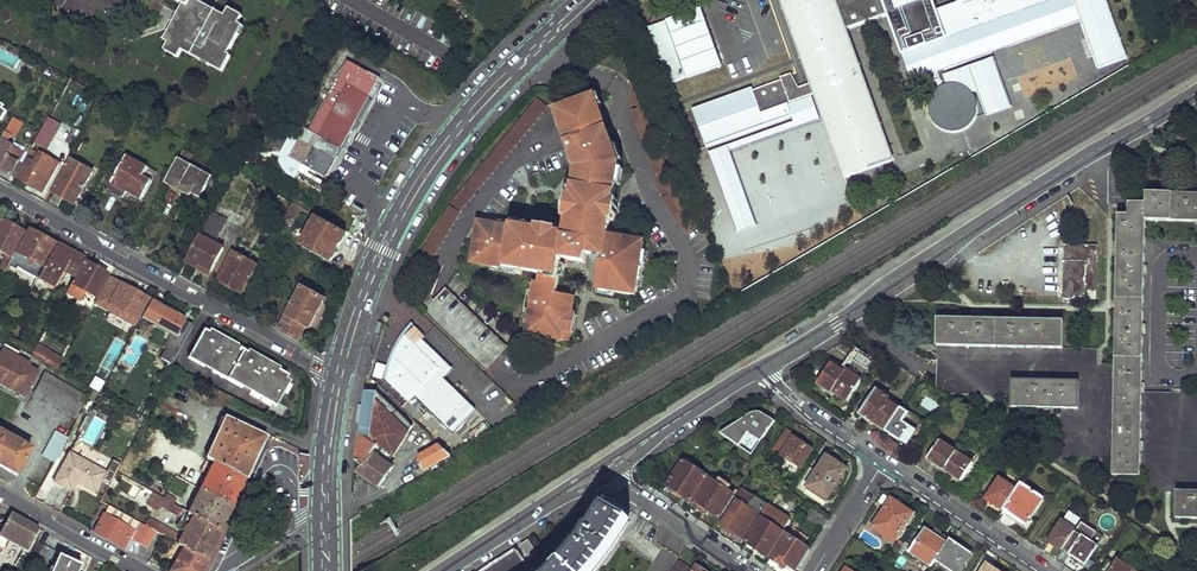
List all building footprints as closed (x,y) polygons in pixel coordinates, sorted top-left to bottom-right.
[(189,9),(194,1),(195,0),(173,0),(185,7),(189,9)] [(561,0),(555,0),(550,5),(553,8),(561,1),(561,0)] [(717,102),(725,128),(809,97),(815,113),(835,168),(838,168),(841,176),(888,160),(885,150),(887,150),(833,0),(777,0),(776,0),(780,10),(778,12),(804,83),(794,87),(785,75),(776,78),(777,82),(748,93),(748,92),(717,102)] [(902,19),(905,18),(919,13),(920,12),(915,0),(894,0),(902,19)] [(900,54),(910,82),(936,73),(941,87),(940,87),(939,88),(937,89),(935,90),(933,93),(931,94),(930,97),(928,101),(928,103),(927,105),(928,109),(928,112),(929,115),(930,119),(932,122),(934,125),(936,126),(939,128),(941,130),(944,131),(948,132),(951,132),(954,132),(958,131),(962,130),(964,129),(966,127),(969,125),(971,123),(972,121),(975,117),(975,115),(976,112),(976,108),(975,103),(975,100),(973,96),(971,94),(970,91),(967,89),(964,87),(961,85),(957,84),(953,84),(948,84),(945,85),(940,71),(1103,14),(1116,50),(1146,40),(1132,0),(1113,0),(1106,3),(1105,0),(1053,0),(1020,12),(1019,9),(1035,3),(1034,0),(962,0),(969,20),(981,16),(984,24),(900,54)] [(183,51),(223,73),(231,58),(228,56),(243,29),(239,26),(244,18),(231,12),(227,18),(194,1),(189,9),(185,7),(166,42),(171,45),(166,52),(179,59),(183,51)] [(667,23),(646,30),(666,85),(686,77),(687,79),(718,66),(698,10),(667,22),(667,23)] [(620,11),(608,26),(623,39),(628,33),(620,11)] [(919,13),(905,18),(913,41),(927,35),(919,13)] [(18,37),(18,32),(26,31),(24,17),(0,20),(0,40),(18,37)] [(1075,85),(1075,61),(1014,60),(1013,84),(1075,85)] [(355,65),(315,134),(344,151),(384,82),(355,65)] [(643,107),(642,85),(632,85),(632,107),(643,107)] [(572,153),(573,153),(579,169),(574,205),(572,205),(567,236),(546,233),(479,222),(472,263),(542,274),(540,283),(536,283),(527,335),(568,341),(575,297),(557,294),(562,266),(563,259),(574,261),(586,263),(587,255),(604,258),(599,290),(636,296),(640,275),(635,275),(637,263),(642,263),(645,243),(609,237),(620,165),(608,131),(595,97),(558,110),(564,128),(563,128),(572,153)] [(754,220),(726,145),(792,121),(815,113),(809,97),(725,128),(697,138),(733,228),(754,220)] [(460,212),(547,107),(539,101),(451,204),(460,212)] [(725,128),(717,102),(688,113),(697,138),(725,128)] [(662,197),(672,194),(643,107),(633,111),(662,197)] [(3,141),(14,119),(16,115),(10,111),(0,129),(0,139),(3,141)] [(34,142),(46,148),(60,122),(48,116),(34,142)] [(12,174),(19,162),(9,156),(13,146),(9,143),(20,121),(14,119),(3,141),(0,146),(0,168),(12,174)] [(67,141),(76,146),(83,132),(74,128),(67,141)] [(9,156),(19,162),(25,152),(13,146),(9,156)] [(305,167),(327,180),(337,163),(315,150),(305,167)] [(129,193),(143,200),(152,181),(144,177),(148,169),(127,157),(110,191),(125,199),(129,193)] [(166,183),(199,201),(212,175),(179,158),(166,183)] [(53,192),(76,205),(88,182),(74,174),(79,165),(70,159),(53,192)] [(21,178),(43,192),(53,172),(30,160),(21,178)] [(1146,216),(1128,216),(1118,216),(1115,312),(1111,474),(1136,475),(1139,474),(1144,312),(1146,241),(1145,223),(1196,224),(1196,198),(1146,197),(1146,208),(1146,216)] [(422,254),(431,260),(460,212),(451,206),(422,254)] [(1129,207),(1128,216),(1146,216),(1146,208),(1129,207)] [(303,246),(332,262),(346,235),(317,219),(303,246)] [(25,233),(0,220),(0,251),(12,258),(15,252),(25,233)] [(202,236),(217,244),(223,233),(208,224),(202,236)] [(12,258),(8,265),(16,269),(18,268),(38,278),(44,267),(42,266),(54,245),(29,231),(17,253),(15,252),(12,258)] [(188,263),(211,275),(225,249),(217,244),(202,236),(188,263)] [(44,267),(38,278),(45,283),(47,280),(56,285),(63,271),(74,277),(83,261),(56,245),(44,267)] [(1064,245),(1064,298),(1096,299),(1097,246),(1064,245)] [(219,281),(244,294),(259,266),(234,252),(219,281)] [(71,284),(66,292),(81,300),(86,293),(94,297),(106,275),(84,263),(72,284),(71,284)] [(92,313),(102,318),(105,312),(108,313),(116,296),(120,298),(131,280),(114,271),(92,313)] [(265,323),(300,341),(307,326),(310,328),(325,300),(304,289),(283,326),(268,318),(265,323)] [(485,371),(508,348),(446,289),(424,312),(485,371)] [(175,339),(186,319),(152,300),(135,331),(142,335),(147,325),(175,339)] [(937,318),(936,345),(1063,347),(1063,320),(937,318)] [(414,327),(406,337),(417,346),(423,339),(425,337),(414,327)] [(268,409),(283,417),(288,409),(275,402),(288,377),(204,330),(190,354),(273,400),(268,409)] [(416,397),(453,434),(477,410),(445,379),(455,370),(435,351),(429,358),(417,346),(406,337),(400,347),(392,363),(389,373),(386,382),(408,404),(416,397)] [(423,339),(417,346),(429,358),(435,351),(423,339)] [(0,353),(0,384),(24,397),(37,373),(16,361),(20,354),(4,345),(0,353)] [(64,360),(38,345),(32,355),(59,370),(64,360)] [(831,360),(817,381),(846,400),(874,359),(854,346),(841,366),(831,360)] [(87,405),(92,397),(46,372),(42,380),(80,401),(87,405)] [(1011,378),(1011,394),(1010,406),(1059,408),(1077,408),(1078,380),(1011,378)] [(80,401),(42,380),(35,393),(72,414),(80,401)] [(861,410),(867,413),(865,416),(884,429),(899,406),(886,398),(888,395),(876,388),(861,410)] [(366,393),(359,435),(379,446),(396,457),(412,427),(377,394),(366,393)] [(899,406),(884,429),(906,443),(916,429),(902,419),(908,410),(900,405),(899,406)] [(909,412),(905,420),(918,428),(923,421),(909,412)] [(723,434),(742,447),(750,435),(762,443),(776,421),(763,413),(760,413),(758,413),(755,413),(751,415),(723,434)] [(247,479),(266,444),(266,440),(231,426),(212,461),(247,479)] [(17,475),(30,450),(2,434),(3,431),(0,430),(0,466),(17,475)] [(775,450),(801,467),(812,450),(796,439),(797,437),(788,431),(775,450)] [(55,464),(69,439),(57,432),(43,457),(55,464)] [(357,453),(355,462),(359,463),(358,465),(363,468),(358,474),(378,489),(379,488),(393,470),(372,455),(379,446),(359,435),(357,453)] [(742,447),(754,455),(762,443),(750,435),(742,447)] [(939,440),(926,458),(943,470),(956,451),(939,440)] [(439,446),(419,458),(427,472),(451,458),(439,446)] [(956,451),(943,470),(960,481),(972,462),(956,451)] [(106,472),(69,452),(54,482),(72,492),(76,483),(95,493),(106,472)] [(808,486),(830,499),(849,469),(828,456),(817,472),(810,467),(798,487),(805,492),(808,486)] [(247,479),(212,461),(210,465),(213,468),(202,492),(234,506),(246,480),(247,479)] [(685,462),(669,487),(692,502),(708,477),(710,478),(716,467),(707,462),(701,472),(685,462)] [(998,478),(985,498),(1002,510),(1020,483),(1007,474),(1002,481),(998,478)] [(711,479),(694,505),(705,513),(707,510),(721,519),(736,495),(711,479)] [(1020,483),(1002,510),(1015,518),(1017,515),(1026,522),(1042,498),(1020,483)] [(1175,490),(1175,518),(1196,519),(1196,490),(1175,490)] [(234,506),(202,492),(192,515),(223,533),(234,506)] [(723,526),(744,540),(759,517),(761,518),(767,509),(769,506),(769,505),(757,497),(749,508),(740,502),(735,510),(733,508),(725,519),(727,521),(723,526)] [(873,528),(895,543),(914,514),(892,500),(873,528)] [(192,515),(174,505),(171,511),(193,525),(185,539),(152,520),(150,524),(161,531),(167,535),(179,542),(208,560),(223,533),(192,515)] [(144,525),(110,506),(104,515),(133,531),(134,529),(140,532),(144,525)] [(779,517),(781,514),(769,506),(767,509),(779,517)] [(763,519),(747,542),(757,549),(759,547),(771,554),(785,534),(784,533),(792,521),(781,514),(779,517),(767,509),(761,518),(763,519)] [(1069,509),(1049,540),(1062,548),(1074,529),(1072,528),(1079,516),(1069,509)] [(605,553),(613,542),(627,521),(606,510),(596,526),(588,538),(578,549),(573,555),(557,570),(590,570),(605,553)] [(810,518),(824,529),(830,520),(816,510),(810,518)] [(0,533),(0,550),(2,551),(8,541),(26,551),(39,529),(11,513),(0,533)] [(95,533),(129,552),(136,541),(150,549),(161,531),(150,524),(146,522),(144,525),(140,532),(134,529),(133,531),(104,515),(95,533)] [(1074,529),(1062,548),(1084,564),(1097,544),(1075,528),(1074,529)] [(911,552),(933,567),(936,563),(951,540),(943,535),(940,540),(926,530),(911,552)] [(772,559),(789,570),(793,570),(794,569),(797,570),(810,550),(788,536),(772,559)] [(948,570),(962,570),(973,555),(951,540),(936,563),(948,570)] [(29,556),(51,569),(51,570),(78,570),(80,566),(69,561),(69,559),(36,541),(29,556)] [(522,545),(531,560),(538,556),(529,541),(522,545)] [(179,542),(171,556),(178,560),(171,570),(204,570),(210,561),(208,560),(179,542)] [(759,547),(757,549),(769,557),(771,554),(759,547)] [(526,564),(516,549),(481,570),(515,570),(526,564)] [(1177,570),(1188,570),(1193,563),(1186,558),(1177,570)] [(693,569),(679,560),(672,570),(691,570),(693,569)] [(1116,560),(1113,564),(1107,560),(1100,570),(1133,570),(1116,560)]
